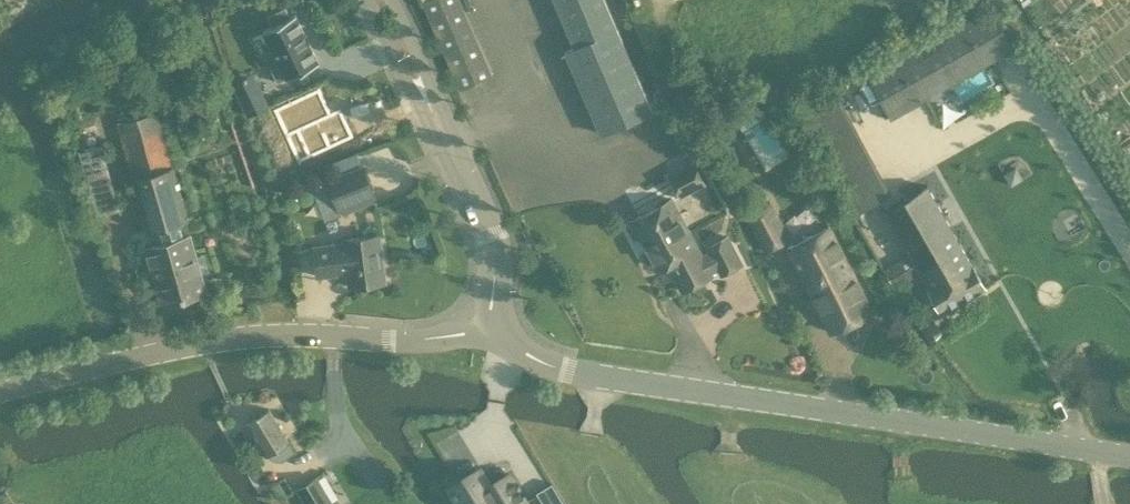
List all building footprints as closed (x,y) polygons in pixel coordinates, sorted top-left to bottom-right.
[(492,75),(459,0),(429,0),(423,3),(460,89),(492,75)] [(652,111),(617,28),(605,0),(555,0),(575,48),(566,52),(601,133),(652,111)] [(285,6),(268,15),(273,25),(263,30),(279,64),(271,68),(277,82),(319,62),(309,42),(307,43),(303,34),(305,33),(295,14),(290,16),(285,6)] [(891,119),(1013,49),(990,9),(868,78),(891,119)] [(252,74),(234,82),(243,100),(249,114),(267,106),(261,92),(252,74)] [(321,94),(279,115),(288,139),(301,135),(309,156),(356,137),(346,113),(332,117),(321,94)] [(147,230),(188,218),(158,111),(117,122),(133,177),(147,230)] [(80,150),(83,162),(98,214),(119,209),(100,144),(80,150)] [(680,195),(703,182),(693,163),(669,175),(680,195)] [(339,206),(373,192),(362,166),(328,180),(339,206)] [(1016,166),(1004,173),(1011,185),(1023,178),(1016,166)] [(928,186),(884,211),(910,256),(886,269),(895,285),(919,272),(941,311),(984,287),(928,186)] [(654,251),(689,233),(671,199),(630,221),(639,238),(646,236),(654,251)] [(765,250),(790,237),(771,203),(746,216),(765,250)] [(830,332),(873,310),(829,225),(787,247),(830,332)] [(160,304),(207,292),(191,233),(144,245),(160,304)] [(702,256),(689,233),(654,251),(663,270),(670,267),(682,290),(711,275),(709,271),(718,267),(722,273),(741,263),(727,236),(707,247),(710,252),(702,256)] [(348,272),(349,286),(385,282),(379,235),(343,239),(344,243),(313,247),(317,276),(348,272)] [(929,340),(941,333),(932,318),(920,325),(929,340)] [(283,459),(294,452),(269,409),(247,422),(266,453),(276,447),(283,459)] [(448,488),(457,503),(523,503),(526,502),(522,495),(523,495),(514,480),(513,480),(510,474),(491,486),(480,469),(448,488)] [(332,503),(316,477),(296,488),(306,503),(332,503)] [(551,483),(536,492),(543,503),(563,503),(551,483)]
